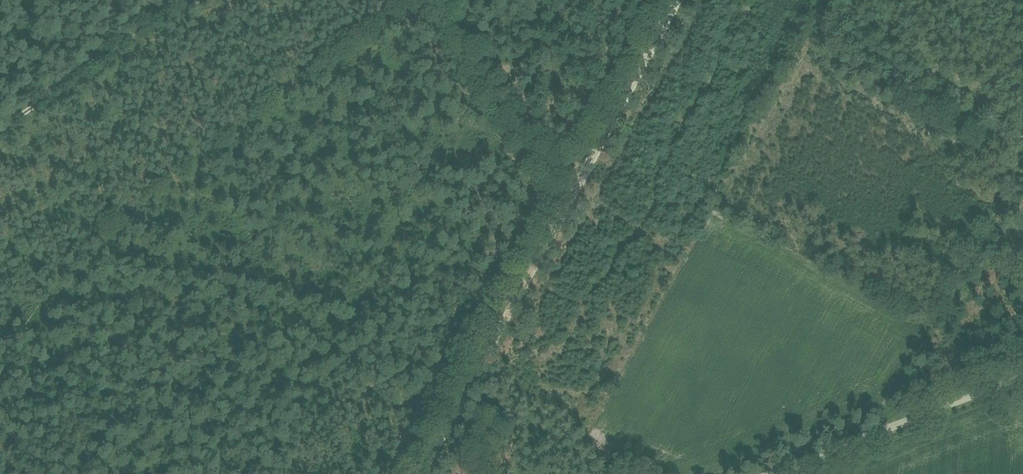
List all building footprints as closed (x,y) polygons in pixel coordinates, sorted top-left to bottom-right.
[(502,338),(511,343),(519,327),(511,322),(502,338)]
